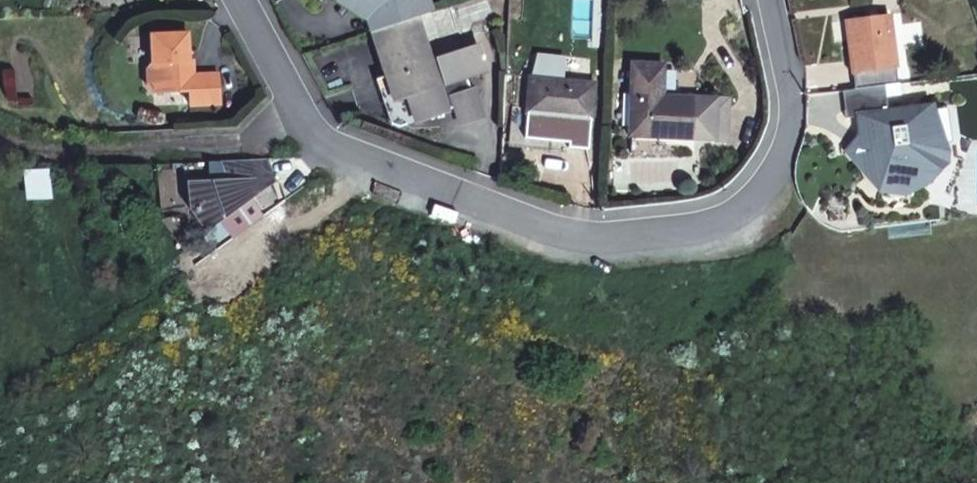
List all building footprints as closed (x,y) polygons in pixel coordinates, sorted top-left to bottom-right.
[(373,2),(383,29),(421,16),(435,11),(431,0),(358,0),(366,5),(373,2)] [(888,15),(847,20),(856,90),(886,86),(897,84),(888,15)] [(383,29),(377,32),(393,74),(384,78),(393,101),(448,84),(421,16),(383,29)] [(181,75),(182,90),(211,88),(211,58),(180,58),(179,19),(142,19),(144,50),(139,54),(144,71),(149,75),(181,75)] [(628,49),(625,120),(712,127),(714,98),(689,96),(690,83),(655,80),(657,51),(628,49)] [(592,73),(530,71),(528,105),(590,106),(592,73)] [(946,172),(948,152),(937,148),(930,105),(891,112),(886,86),(856,90),(843,92),(847,117),(861,115),(864,133),(875,147),(862,154),(867,162),(864,170),(878,182),(876,193),(895,196),(919,192),(918,184),(933,182),(934,170),(946,172)] [(226,137),(232,159),(216,161),(176,163),(179,184),(195,207),(261,159),(253,134),(226,137)] [(621,146),(619,167),(659,170),(662,149),(621,146)] [(20,181),(35,180),(32,154),(17,155),(20,181)]
